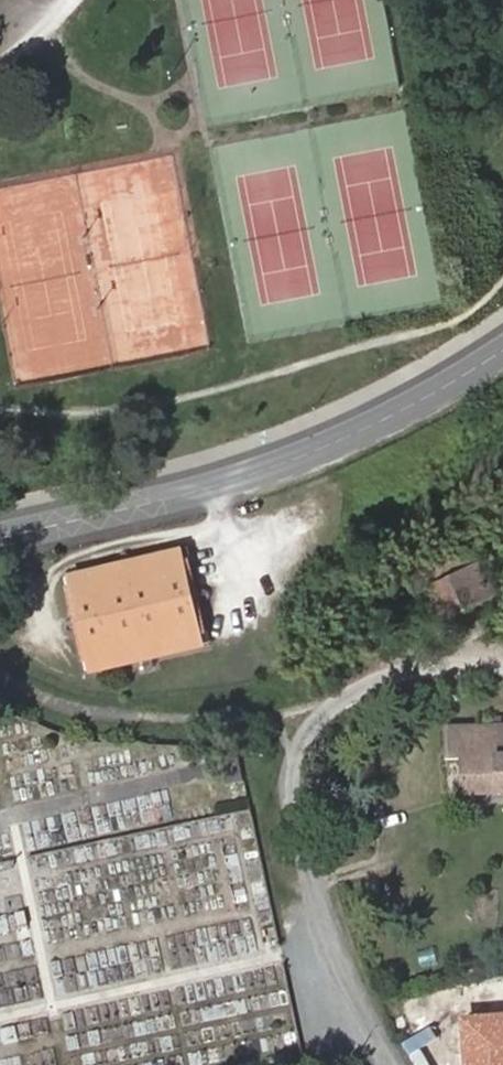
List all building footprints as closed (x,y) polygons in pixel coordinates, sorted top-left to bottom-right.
[(187,550),(69,578),(88,679),(214,651),(187,550)] [(497,589),(482,559),(421,588),(435,618),(497,589)] [(502,793),(502,724),(444,726),(446,757),(459,757),(461,795),(502,793)] [(459,1041),(455,1007),(414,1009),(417,1044),(436,1044),(459,1041)]
